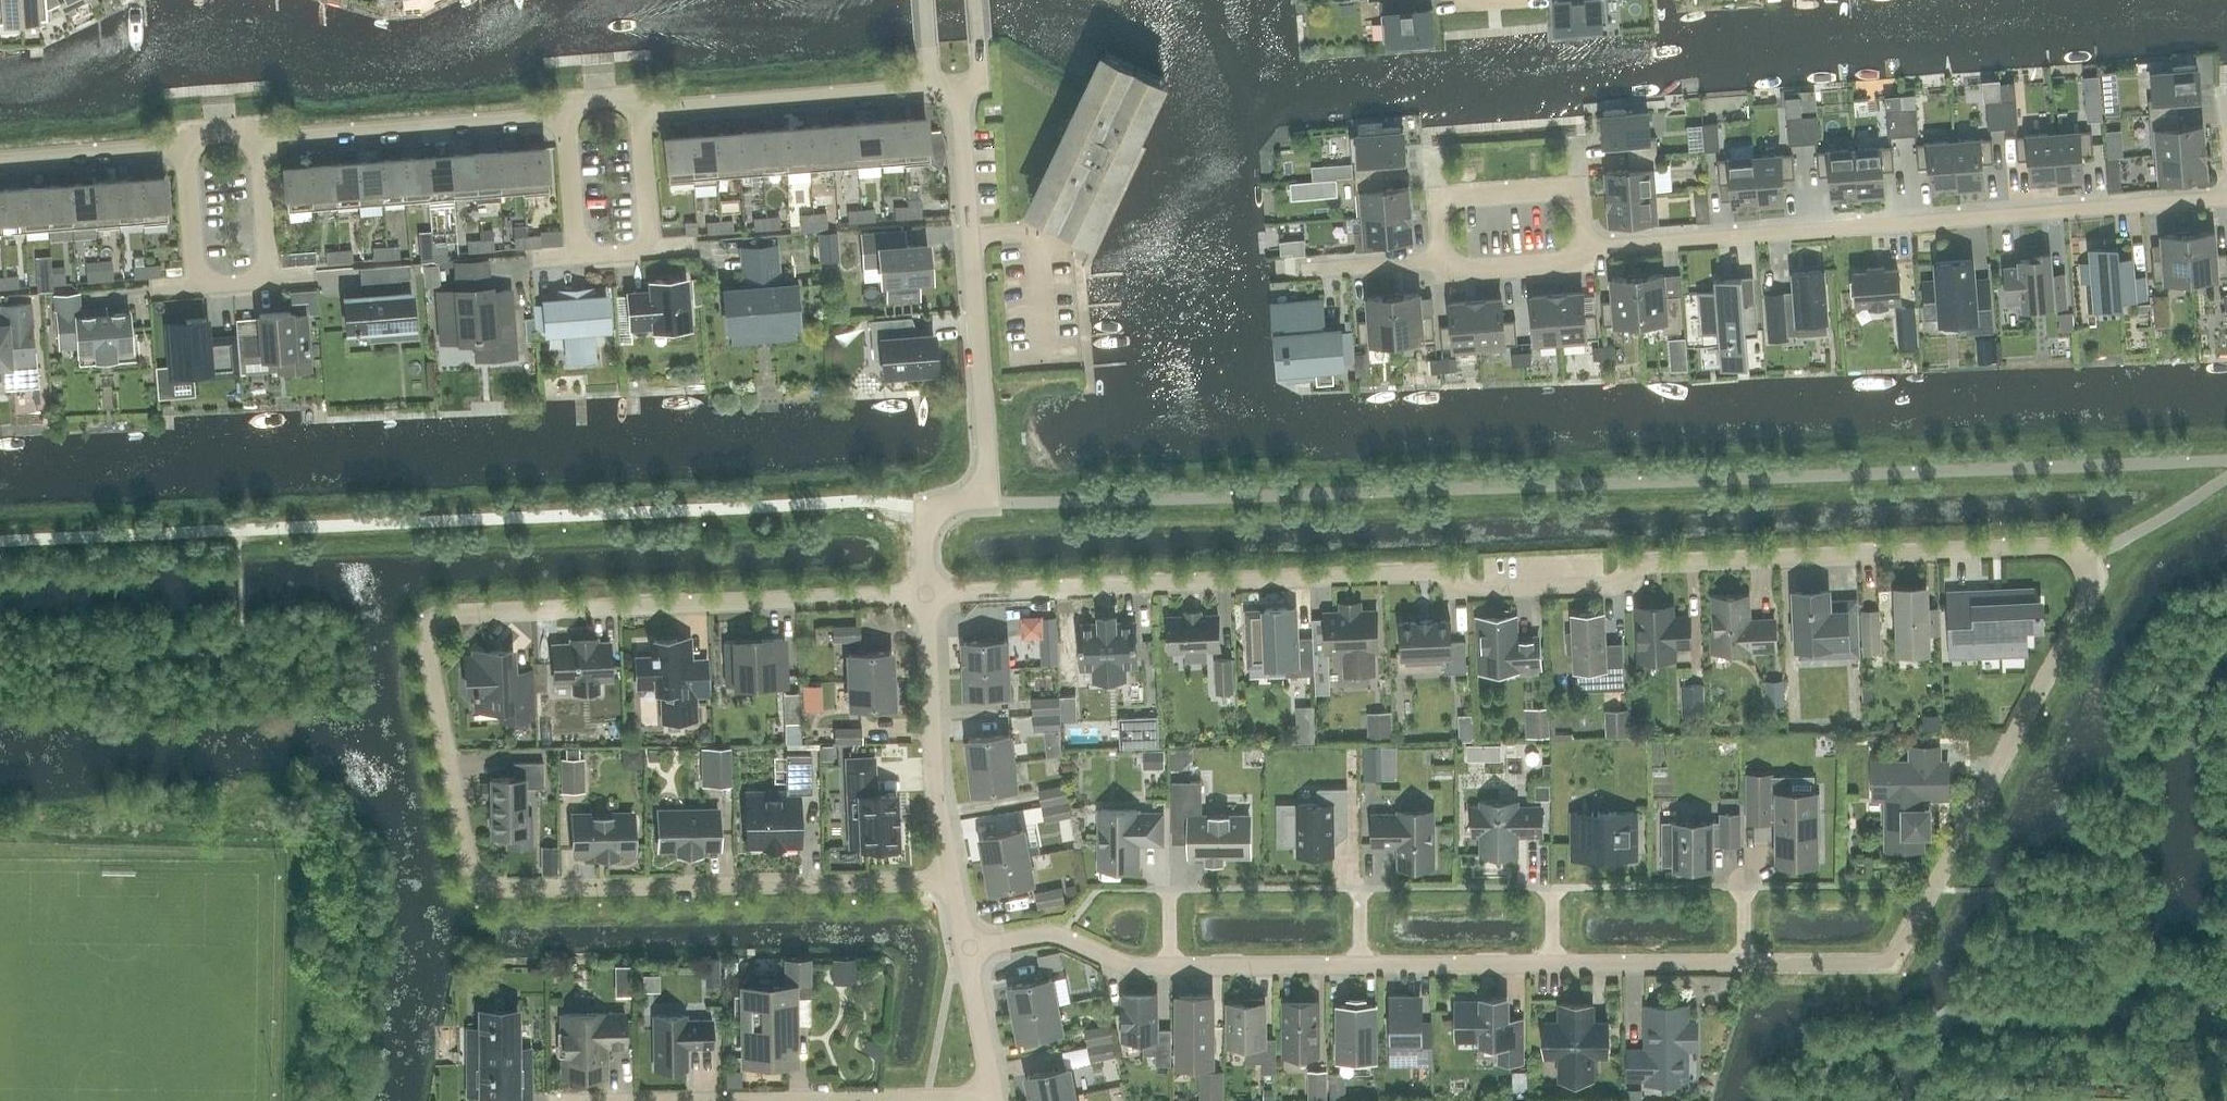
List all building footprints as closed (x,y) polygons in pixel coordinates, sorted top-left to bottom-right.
[(20,0),(0,0),(0,20),(16,19),(17,31),(22,30),(21,18),(22,18),(20,0)] [(22,18),(47,16),(47,8),(63,1),(64,0),(20,0),(22,18)] [(64,0),(63,1),(70,15),(77,12),(72,0),(64,0)] [(1434,10),(1411,11),(1410,0),(1388,0),(1381,1),(1384,41),(1412,39),(1413,47),(1432,46),(1431,38),(1436,37),(1434,10)] [(1609,24),(1607,0),(1555,0),(1558,28),(1562,27),(1563,35),(1582,34),(1581,26),(1609,24)] [(1342,5),(1342,13),(1356,12),(1355,4),(1342,5)] [(1096,231),(1164,88),(1103,59),(1034,202),(1096,231)] [(2201,96),(2199,70),(2195,70),(2194,65),(2176,66),(2177,72),(2153,73),(2155,98),(2149,99),(2150,115),(2180,113),(2179,98),(2201,96)] [(2102,72),(2105,116),(2121,114),(2118,71),(2102,72)] [(2087,93),(2101,92),(2101,75),(2086,75),(2087,93)] [(2103,120),(2101,92),(2087,93),(2088,121),(2103,120)] [(2019,127),(2017,99),(2002,100),(2004,128),(2019,127)] [(2004,128),(2002,100),(1987,101),(1989,129),(2004,128)] [(1920,134),(1917,107),(1902,108),(1904,135),(1920,134)] [(1904,135),(1902,108),(1887,110),(1889,137),(1904,135)] [(1608,116),(1604,116),(1606,143),(1628,141),(1629,156),(1658,153),(1657,137),(1651,138),(1649,113),(1626,115),(1625,109),(1607,111),(1608,116)] [(2181,127),(2180,113),(2150,115),(2152,131),(2158,130),(2159,155),(2205,151),(2203,125),(2181,127)] [(1820,143),(1818,115),(1803,116),(1805,144),(1820,143)] [(1805,144),(1803,116),(1789,117),(1791,145),(1805,144)] [(941,129),(940,128),(939,128),(940,129),(927,130),(926,117),(902,119),(905,160),(904,160),(905,165),(930,163),(930,162),(939,169),(937,173),(938,174),(941,169),(943,165),(944,162),(945,160),(945,156),(946,154),(946,150),(946,146),(946,144),(945,140),(945,138),(944,135),(943,133),(941,129)] [(905,160),(902,119),(878,121),(882,162),(904,160),(905,160)] [(882,162),(878,121),(855,122),(858,164),(882,162)] [(858,164),(855,122),(831,124),(834,165),(858,164)] [(1721,150),(1719,123),(1703,124),(1705,151),(1721,150)] [(834,165),(831,124),(807,126),(811,167),(834,165)] [(811,167),(807,126),(784,128),(787,169),(811,167)] [(1407,158),(1405,132),(1401,132),(1400,127),(1382,128),(1383,134),(1359,135),(1361,161),(1355,161),(1356,177),(1386,175),(1385,160),(1407,158)] [(787,169),(784,128),(760,130),(764,171),(787,169)] [(764,171),(760,130),(737,132),(740,173),(764,171)] [(2094,155),(2092,130),(2054,133),(2058,179),(2084,177),(2082,156),(2094,155)] [(740,173),(737,132),(714,133),(717,175),(740,173)] [(718,183),(717,175),(714,133),(690,135),(694,182),(694,185),(718,183)] [(2058,179),(2054,133),(2017,136),(2018,161),(2031,160),(2032,181),(2058,179)] [(694,182),(690,135),(666,137),(669,184),(694,182)] [(1995,162),(1993,138),(1955,141),(1959,187),(1984,185),(1982,163),(1995,162)] [(1959,187),(1955,141),(1917,144),(1919,168),(1931,167),(1933,189),(1959,187)] [(546,146),(521,148),(524,190),(524,195),(549,193),(546,146)] [(1893,146),(1855,149),(1859,195),(1885,193),(1883,171),(1895,170),(1893,146)] [(524,190),(521,148),(498,150),(501,192),(524,190)] [(2123,148),(2108,150),(2109,161),(2119,160),(2124,160),(2123,148)] [(1859,195),(1855,149),(1818,152),(1819,176),(1832,175),(1833,197),(1859,195)] [(478,203),(502,201),(501,192),(498,150),(474,152),(477,193),(478,203)] [(2207,176),(2205,151),(2159,155),(2161,180),(2207,176)] [(477,193),(474,152),(450,154),(454,195),(477,193)] [(1660,169),(1658,153),(1629,156),(1630,170),(1608,172),(1610,197),(1656,194),(1654,170),(1660,169)] [(454,195),(450,154),(427,156),(430,197),(429,197),(429,202),(455,200),(454,195)] [(1783,179),(1796,178),(1794,154),(1756,156),(1760,203),(1785,201),(1783,179)] [(430,197),(427,156),(403,158),(407,199),(429,197),(430,197)] [(1760,203),(1756,156),(1718,159),(1720,184),(1732,183),(1734,205),(1760,203)] [(407,199),(403,158),(380,159),(383,201),(407,199)] [(383,201),(380,159),(356,161),(360,203),(383,201)] [(2109,161),(2106,161),(2107,171),(2120,170),(2119,160),(2109,161)] [(360,203),(356,161),(333,163),(336,204),(360,203)] [(1356,177),(1355,161),(1342,162),(1343,178),(1356,177)] [(336,204),(333,163),(310,165),(313,206),(336,204)] [(313,206),(310,165),(285,167),(288,208),(313,206)] [(2107,171),(2108,191),(2121,190),(2120,170),(2107,171)] [(1411,213),(1409,187),(1387,189),(1386,175),(1356,177),(1358,193),(1363,192),(1365,216),(1411,213)] [(165,176),(140,178),(144,219),(143,219),(143,225),(169,223),(165,176)] [(144,219),(140,178),(117,180),(120,221),(121,221),(143,219),(144,219)] [(1323,179),(1308,180),(1309,198),(1324,196),(1323,179)] [(120,221),(117,180),(93,182),(97,223),(96,223),(96,228),(121,226),(121,221),(120,221)] [(97,223),(93,182),(70,184),(73,225),(96,223),(97,223)] [(73,225),(70,184),(46,186),(49,227),(73,225)] [(49,227),(46,186),(22,187),(26,229),(49,227)] [(22,187),(0,189),(0,201),(2,230),(26,229),(22,187)] [(1706,189),(1696,190),(1696,202),(1708,202),(1706,189)] [(1658,219),(1656,194),(1610,197),(1612,223),(1658,219)] [(922,205),(909,206),(909,217),(923,216),(922,205)] [(909,217),(909,206),(896,207),(897,218),(909,217)] [(875,209),(862,210),(863,221),(876,220),(875,209)] [(863,221),(862,210),(849,211),(850,222),(863,221)] [(827,213),(814,214),(815,225),(828,224),(827,213)] [(1413,238),(1411,213),(1365,216),(1367,231),(1356,232),(1357,251),(1392,249),(1391,240),(1413,238)] [(815,225),(814,214),(801,215),(802,226),(815,225)] [(780,217),(767,218),(768,229),(781,228),(780,217)] [(768,229),(767,218),(754,219),(755,229),(768,229)] [(734,220),(721,221),(721,232),(734,231),(734,220)] [(686,222),(687,235),(698,234),(697,221),(686,222)] [(721,232),(721,221),(708,222),(708,233),(721,232)] [(2215,231),(2189,233),(2193,279),(2226,277),(2226,252),(2216,253),(2215,231)] [(821,262),(836,261),(834,232),(818,234),(821,262)] [(930,277),(928,245),(904,246),(903,233),(864,236),(866,263),(882,262),(884,280),(896,279),(897,299),(919,297),(918,278),(930,277)] [(2193,279),(2189,233),(2163,235),(2164,248),(2153,249),(2154,258),(2153,258),(2155,282),(2193,279)] [(542,246),(541,235),(528,236),(529,247),(542,246)] [(529,247),(528,236),(515,237),(516,248),(529,247)] [(494,239),(481,240),(482,251),(495,250),(494,239)] [(1307,255),(1306,239),(1282,241),(1283,253),(1294,253),(1294,256),(1307,255)] [(482,251),(481,240),(468,241),(469,252),(482,251)] [(448,253),(447,242),(434,244),(434,254),(448,253)] [(434,254),(434,244),(421,245),(422,255),(434,254)] [(401,257),(400,246),(387,247),(388,258),(401,257)] [(388,258),(387,247),(374,248),(375,259),(388,258)] [(2119,259),(2118,247),(2092,249),(2093,263),(2083,264),(2084,281),(2095,281),(2097,308),(2122,306),(2122,299),(2146,297),(2144,277),(2134,278),(2132,258),(2119,259)] [(354,261),(353,250),(340,251),(341,262),(354,261)] [(317,264),(316,251),(305,251),(306,264),(317,264)] [(341,262),(340,251),(327,252),(328,263),(341,262)] [(2052,275),(2051,258),(2036,259),(2036,254),(2034,254),(2035,259),(2020,260),(2021,266),(2006,267),(2008,296),(2023,295),(2024,304),(2053,302),(2054,308),(2067,307),(2065,274),(2052,275)] [(145,265),(144,255),(135,256),(135,266),(140,265),(145,265)] [(778,287),(776,256),(745,259),(747,281),(758,280),(758,288),(726,291),(729,328),(731,328),(731,327),(752,325),(753,335),(775,333),(774,323),(796,322),(797,322),(795,286),(778,287)] [(40,292),(54,291),(54,284),(53,272),(52,257),(37,258),(40,292)] [(1974,285),(1972,259),(1937,262),(1939,282),(1925,283),(1927,309),(1941,308),(1942,323),(1943,327),(1946,330),(1958,329),(1961,325),(1961,321),(1968,321),(1969,325),(1976,331),(1993,330),(1989,284),(1974,285)] [(498,300),(492,295),(492,286),(489,286),(487,260),(458,262),(460,288),(457,289),(457,290),(439,292),(443,341),(461,340),(461,341),(478,340),(481,336),(494,335),(494,341),(490,345),(491,357),(515,356),(511,299),(498,300)] [(356,330),(356,331),(360,330),(360,329),(373,328),(374,338),(398,336),(398,327),(415,325),(414,302),(403,303),(402,292),(402,293),(401,278),(412,277),(410,263),(364,267),(366,295),(345,297),(348,331),(356,330)] [(161,275),(161,264),(147,265),(148,276),(161,275)] [(441,285),(439,264),(424,265),(426,286),(441,285)] [(148,276),(147,265),(145,265),(140,265),(134,266),(135,277),(148,276)] [(114,279),(113,267),(100,268),(101,280),(114,279)] [(101,280),(100,268),(87,270),(88,281),(101,280)] [(1899,269),(1856,273),(1858,303),(1872,302),(1872,306),(1888,305),(1887,301),(1901,300),(1899,269)] [(67,283),(66,271),(53,272),(54,284),(67,283)] [(1824,271),(1794,273),(1796,300),(1785,301),(1785,297),(1768,298),(1771,338),(1788,337),(1787,329),(1799,328),(1799,334),(1828,332),(1828,320),(1824,271)] [(1666,296),(1664,274),(1639,276),(1642,322),(1663,320),(1664,334),(1682,332),(1680,295),(1666,296)] [(20,286),(19,275),(6,276),(7,287),(20,286)] [(1642,322),(1639,276),(1613,278),(1615,300),(1602,301),(1604,325),(1606,325),(1642,322)] [(701,277),(693,278),(695,305),(703,305),(701,277)] [(1756,299),(1744,300),(1742,277),(1721,279),(1721,278),(1715,279),(1715,280),(1717,279),(1718,289),(1690,292),(1690,293),(1698,292),(1699,305),(1700,305),(1703,341),(1704,341),(1703,334),(1721,333),(1724,365),(1721,366),(1721,367),(1748,365),(1748,370),(1750,370),(1747,336),(1759,335),(1756,299)] [(688,322),(685,278),(652,280),(653,292),(628,294),(631,325),(656,322),(656,324),(688,322)] [(308,290),(310,315),(320,314),(319,289),(308,290)] [(1586,314),(1584,292),(1558,294),(1562,340),(1598,337),(1598,338),(1600,338),(1598,313),(1586,314)] [(610,328),(607,296),(594,297),(593,293),(560,295),(561,299),(545,301),(547,333),(569,331),(571,356),(592,354),(590,329),(610,328)] [(1422,315),(1420,293),(1395,295),(1398,342),(1436,339),(1434,314),(1422,315)] [(1562,340),(1558,294),(1533,296),(1536,342),(1562,340)] [(1398,342),(1395,295),(1369,297),(1371,319),(1359,320),(1361,345),(1398,342)] [(1504,320),(1503,299),(1477,301),(1481,347),(1519,344),(1517,319),(1504,320)] [(2168,299),(2154,300),(2154,329),(2154,330),(2170,330),(2168,299)] [(1326,331),(1323,301),(1274,305),(1275,326),(1285,325),(1290,379),(1315,377),(1314,368),(1344,365),(1341,330),(1326,331)] [(1481,347),(1477,301),(1451,303),(1453,324),(1441,325),(1443,350),(1481,347)] [(10,364),(10,361),(25,359),(25,356),(34,355),(32,323),(30,323),(29,303),(4,305),(5,325),(0,325),(0,365),(10,364)] [(293,335),(291,311),(260,314),(262,337),(246,339),(246,337),(245,337),(247,371),(272,369),(271,363),(307,360),(308,366),(309,366),(308,352),(309,352),(308,346),(307,332),(305,332),(305,334),(293,335)] [(97,351),(98,355),(115,353),(115,349),(133,348),(130,312),(58,318),(60,346),(79,344),(79,352),(97,351)] [(2061,314),(2062,330),(2076,329),(2075,313),(2061,314)] [(169,366),(170,380),(194,378),(194,371),(211,370),(211,374),(237,372),(234,338),(209,339),(207,318),(187,319),(187,323),(168,325),(169,331),(166,332),(167,346),(170,345),(171,365),(169,366)] [(937,370),(934,335),(913,337),(912,318),(881,321),(883,348),(875,357),(884,364),(885,374),(894,373),(903,380),(910,372),(937,370)] [(1687,353),(1686,339),(1676,339),(1677,353),(1687,353)] [(1614,358),(1613,345),(1600,346),(1601,359),(1614,358)] [(1533,364),(1532,351),(1522,352),(1523,365),(1533,364)] [(1367,365),(1366,352),(1356,353),(1357,366),(1367,365)] [(1523,365),(1522,352),(1512,353),(1513,366),(1523,365)] [(1452,370),(1450,357),(1444,358),(1445,371),(1452,370)] [(1445,371),(1444,358),(1430,359),(1432,372),(1445,371)] [(1820,591),(1820,587),(1804,588),(1804,592),(1796,592),(1797,622),(1794,622),(1794,637),(1798,637),(1798,646),(1824,645),(1824,653),(1856,652),(1855,611),(1830,612),(1829,590),(1820,591)] [(1928,611),(1927,589),(1898,590),(1900,651),(1930,650),(1929,633),(1940,632),(1939,611),(1928,611)] [(1994,594),(1994,592),(1954,593),(1956,629),(1952,629),(1953,656),(2018,654),(2017,628),(2043,627),(2042,601),(2033,601),(2033,592),(1994,594)] [(1776,648),(1775,621),(1749,622),(1748,597),(1715,599),(1717,633),(1714,633),(1715,650),(1776,648)] [(1315,674),(1314,637),(1299,638),(1297,608),(1266,609),(1267,611),(1248,611),(1248,621),(1250,656),(1250,666),(1269,665),(1269,667),(1288,666),(1288,675),(1315,674)] [(1659,619),(1658,611),(1639,612),(1642,660),(1660,659),(1660,653),(1674,653),(1674,645),(1691,644),(1690,618),(1659,619)] [(1348,675),(1374,674),(1373,649),(1379,649),(1378,612),(1326,614),(1327,636),(1314,636),(1316,673),(1316,693),(1329,693),(1328,673),(1327,651),(1347,650),(1348,675)] [(1605,645),(1603,613),(1575,615),(1576,633),(1569,633),(1570,651),(1576,651),(1577,669),(1593,668),(1594,688),(1624,687),(1622,644),(1605,645)] [(1882,654),(1881,613),(1864,613),(1866,655),(1882,654)] [(1219,616),(1169,618),(1171,650),(1221,648),(1219,616)] [(1058,633),(1057,617),(1030,618),(1030,634),(1058,633)] [(1516,639),(1515,617),(1483,619),(1485,663),(1515,661),(1515,667),(1540,666),(1539,638),(1516,639)] [(1137,622),(1117,623),(1117,618),(1099,619),(1100,624),(1080,625),(1082,669),(1095,668),(1095,681),(1126,680),(1126,667),(1139,666),(1137,622)] [(1446,673),(1467,672),(1466,641),(1452,641),(1452,620),(1434,620),(1434,619),(1420,620),(1420,621),(1402,622),(1404,655),(1421,654),(1421,655),(1435,655),(1435,654),(1445,653),(1446,673)] [(861,641),(861,624),(833,626),(834,642),(861,641)] [(677,639),(655,640),(656,652),(651,652),(652,656),(637,657),(639,683),(657,682),(658,690),(663,690),(665,721),(697,719),(696,695),(708,694),(707,659),(689,660),(688,650),(678,651),(677,639)] [(784,654),(783,639),(762,640),(735,641),(736,641),(725,642),(727,686),(737,685),(737,686),(764,685),(785,684),(784,667),(787,667),(787,654),(784,654)] [(1007,640),(966,642),(968,669),(1008,667),(1007,640)] [(612,670),(611,642),(594,643),(594,647),(576,648),(576,643),(558,644),(559,662),(554,662),(555,682),(576,681),(576,691),(574,691),(574,692),(599,691),(599,690),(597,690),(596,671),(612,670)] [(513,673),(512,650),(476,652),(476,658),(468,659),(469,689),(474,689),(474,693),(478,693),(478,708),(502,707),(502,718),(532,717),(531,673),(513,673)] [(892,679),(891,651),(850,653),(851,681),(892,679)] [(1235,692),(1233,657),(1216,658),(1217,693),(1235,692)] [(1009,695),(1008,674),(1008,667),(968,669),(969,696),(1009,695)] [(893,706),(892,679),(851,681),(852,707),(893,706)] [(1706,715),(1705,684),(1681,685),(1683,716),(1706,715)] [(1873,685),(1863,685),(1864,704),(1874,703),(1873,685)] [(801,722),(799,692),(784,693),(786,722),(801,722)] [(824,709),(823,696),(804,697),(805,710),(824,709)] [(1062,713),(1061,696),(1033,698),(1034,714),(1062,713)] [(1062,723),(1077,722),(1075,696),(1061,696),(1062,713),(1062,723)] [(1551,737),(1549,707),(1525,708),(1527,738),(1551,737)] [(1630,735),(1629,709),(1605,710),(1607,736),(1630,735)] [(1394,741),(1392,711),(1368,712),(1369,743),(1394,741)] [(1062,723),(1062,713),(1034,714),(1035,730),(1062,729),(1062,723)] [(1942,730),(1942,714),(1924,715),(1924,730),(1942,730)] [(1160,746),(1159,716),(1120,717),(1121,748),(1160,746)] [(1474,716),(1462,716),(1463,741),(1475,741),(1474,716)] [(801,722),(786,722),(786,744),(802,743),(801,722)] [(1298,724),(1299,741),(1314,741),(1313,723),(1298,724)] [(863,742),(863,727),(835,727),(836,743),(863,742)] [(712,728),(700,729),(701,741),(713,740),(712,728)] [(1011,734),(970,739),(973,766),(1014,761),(1011,734)] [(1654,741),(1653,763),(1662,764),(1663,741),(1654,741)] [(1502,743),(1491,743),(1491,759),(1502,759),(1502,743)] [(834,759),(834,745),(822,745),(823,759),(834,759)] [(1388,778),(1388,746),(1364,747),(1365,778),(1388,778)] [(713,786),(732,786),(732,747),(713,747),(713,786)] [(660,748),(649,748),(649,760),(661,760),(660,748)] [(1144,749),(1144,763),(1164,762),(1164,748),(1144,749)] [(568,758),(581,758),(581,749),(568,749),(568,758)] [(1194,760),(1194,751),(1172,751),(1172,771),(1183,770),(1194,760)] [(799,794),(813,794),(812,754),(787,754),(787,798),(776,798),(775,796),(771,792),(754,792),(750,797),(750,798),(747,798),(748,844),(800,843),(799,794)] [(586,791),(585,758),(581,758),(568,758),(562,758),(562,791),(586,791)] [(850,821),(851,849),(899,847),(898,826),(899,826),(898,812),(897,812),(897,792),(876,793),(874,758),(848,759),(849,796),(859,796),(860,820),(850,821)] [(1017,788),(1014,761),(973,766),(977,793),(1017,788)] [(492,784),(485,784),(485,796),(492,796),(493,834),(508,833),(509,847),(533,846),(532,816),(525,816),(525,788),(544,788),(544,762),(514,763),(514,778),(492,778),(492,784)] [(1948,762),(1942,762),(1875,763),(1875,797),(1888,797),(1888,816),(1885,819),(1885,830),(1888,833),(1888,839),(1922,839),(1922,833),(1929,833),(1929,809),(1922,809),(1922,797),(1948,797),(1948,762)] [(1816,812),(1821,812),(1821,794),(1816,794),(1816,788),(1814,788),(1814,776),(1781,776),(1770,776),(1770,775),(1751,775),(1751,821),(1771,820),(1771,818),(1780,818),(1780,850),(1816,850),(1816,812)] [(1251,855),(1250,816),(1201,816),(1201,783),(1175,783),(1175,817),(1191,817),(1191,855),(1251,855)] [(1070,800),(1067,784),(1040,789),(1043,805),(1070,800)] [(1536,786),(1536,800),(1551,800),(1551,786),(1536,786)] [(1300,837),(1300,854),(1334,854),(1333,831),(1349,831),(1348,789),(1319,789),(1320,804),(1300,804),(1300,812),(1284,812),(1284,837),(1300,837)] [(1073,816),(1070,800),(1043,805),(1046,821),(1073,816)] [(1482,835),(1482,853),(1518,853),(1518,834),(1527,834),(1527,835),(1542,835),(1542,806),(1518,806),(1518,802),(1482,802),(1482,807),(1475,807),(1475,835),(1482,835)] [(1164,844),(1164,812),(1139,812),(1139,809),(1101,809),(1101,863),(1139,863),(1139,842),(1148,842),(1148,844),(1164,844)] [(659,812),(660,848),(720,847),(719,811),(659,812)] [(1434,862),(1434,811),(1400,811),(1400,814),(1374,815),(1374,814),(1372,814),(1374,846),(1376,846),(1376,845),(1401,845),(1401,862),(1434,862)] [(1635,859),(1634,811),(1599,811),(1599,822),(1577,822),(1577,843),(1591,843),(1591,859),(1635,859)] [(1723,822),(1664,822),(1664,842),(1677,842),(1677,866),(1712,866),(1712,844),(1740,844),(1740,813),(1723,813),(1723,822)] [(633,814),(574,816),(575,852),(634,851),(633,814)] [(1023,829),(984,837),(989,864),(1029,857),(1023,829)] [(543,847),(544,873),(558,873),(557,847),(543,847)] [(1034,883),(1029,857),(989,864),(994,890),(1034,883)] [(1066,886),(1068,894),(1078,892),(1077,884),(1066,886)] [(1066,902),(1064,887),(1037,892),(1039,907),(1066,902)] [(1060,952),(1039,956),(1042,971),(1063,967),(1060,952)] [(858,956),(831,956),(831,976),(858,977),(858,956)] [(795,1057),(794,998),(809,998),(809,997),(810,997),(809,959),(809,958),(788,959),(787,959),(787,986),(745,987),(745,988),(744,988),(745,1057),(746,1057),(746,1058),(794,1057),(795,1057)] [(632,966),(617,966),(617,983),(632,983),(632,966)] [(1052,978),(1012,986),(1017,1012),(1057,1005),(1052,978)] [(1157,1029),(1157,995),(1157,994),(1156,994),(1126,994),(1124,994),(1124,996),(1125,996),(1125,1038),(1125,1040),(1126,1040),(1145,1040),(1145,1053),(1157,1053),(1157,1064),(1172,1064),(1172,1029),(1157,1029)] [(1181,999),(1180,999),(1180,1056),(1181,1057),(1212,1057),(1212,1056),(1212,999),(1212,998),(1181,998),(1181,999)] [(1394,998),(1394,1051),(1417,1051),(1417,1055),(1432,1055),(1432,1024),(1421,1024),(1421,1002),(1409,1002),(1409,998),(1394,998)] [(1523,1061),(1523,1020),(1507,1020),(1508,998),(1483,998),(1483,1003),(1458,1003),(1458,1035),(1483,1035),(1483,1043),(1501,1043),(1501,1061),(1523,1061)] [(1594,1023),(1594,1002),(1561,1002),(1561,1022),(1546,1023),(1546,1055),(1561,1055),(1561,1080),(1594,1080),(1594,1055),(1609,1055),(1609,1022),(1594,1023)] [(1265,1050),(1265,1037),(1265,1005),(1264,1005),(1264,1004),(1231,1004),(1231,1005),(1230,1005),(1230,1043),(1231,1043),(1231,1044),(1246,1044),(1246,1059),(1247,1059),(1247,1060),(1262,1060),(1263,1073),(1276,1073),(1276,1050),(1265,1050)] [(1062,1032),(1057,1005),(1017,1012),(1022,1039),(1062,1032)] [(1318,1023),(1318,1005),(1286,1005),(1286,1055),(1319,1055),(1318,1037),(1319,1037),(1319,1023),(1318,1023)] [(1341,1005),(1341,1057),(1343,1057),(1346,1059),(1371,1059),(1373,1057),(1375,1057),(1375,1005),(1341,1005)] [(1697,1048),(1697,1022),(1689,1022),(1689,1006),(1647,1006),(1647,1049),(1630,1049),(1630,1078),(1647,1078),(1647,1082),(1666,1082),(1666,1071),(1678,1071),(1678,1048),(1697,1048)] [(517,1065),(517,1009),(482,1010),(482,1065),(474,1065),(474,1094),(483,1094),(517,1094),(526,1093),(526,1064),(517,1065)] [(564,1033),(560,1033),(560,1054),(565,1054),(565,1072),(605,1071),(605,1044),(627,1043),(626,1014),(604,1015),(604,1014),(564,1015),(564,1033)] [(713,1047),(713,1019),(687,1020),(687,1015),(655,1016),(656,1064),(687,1064),(687,1048),(713,1047)] [(1116,1040),(1113,1024),(1086,1029),(1089,1045),(1116,1040)] [(1119,1056),(1116,1040),(1089,1045),(1092,1061),(1119,1056)] [(1069,1068),(1029,1075),(1034,1100),(1040,1100),(1074,1094),(1069,1068)] [(1225,1070),(1200,1070),(1200,1100),(1225,1100),(1225,1070)] [(1328,1100),(1328,1071),(1309,1071),(1309,1100),(1328,1100)] [(1528,1091),(1528,1071),(1513,1071),(1513,1091),(1528,1091)] [(1346,1100),(1346,1073),(1331,1073),(1331,1100),(1346,1100)] [(1264,1100),(1275,1100),(1275,1087),(1264,1087),(1264,1100)] [(1630,1100),(1642,1100),(1642,1089),(1630,1089),(1630,1100)]
